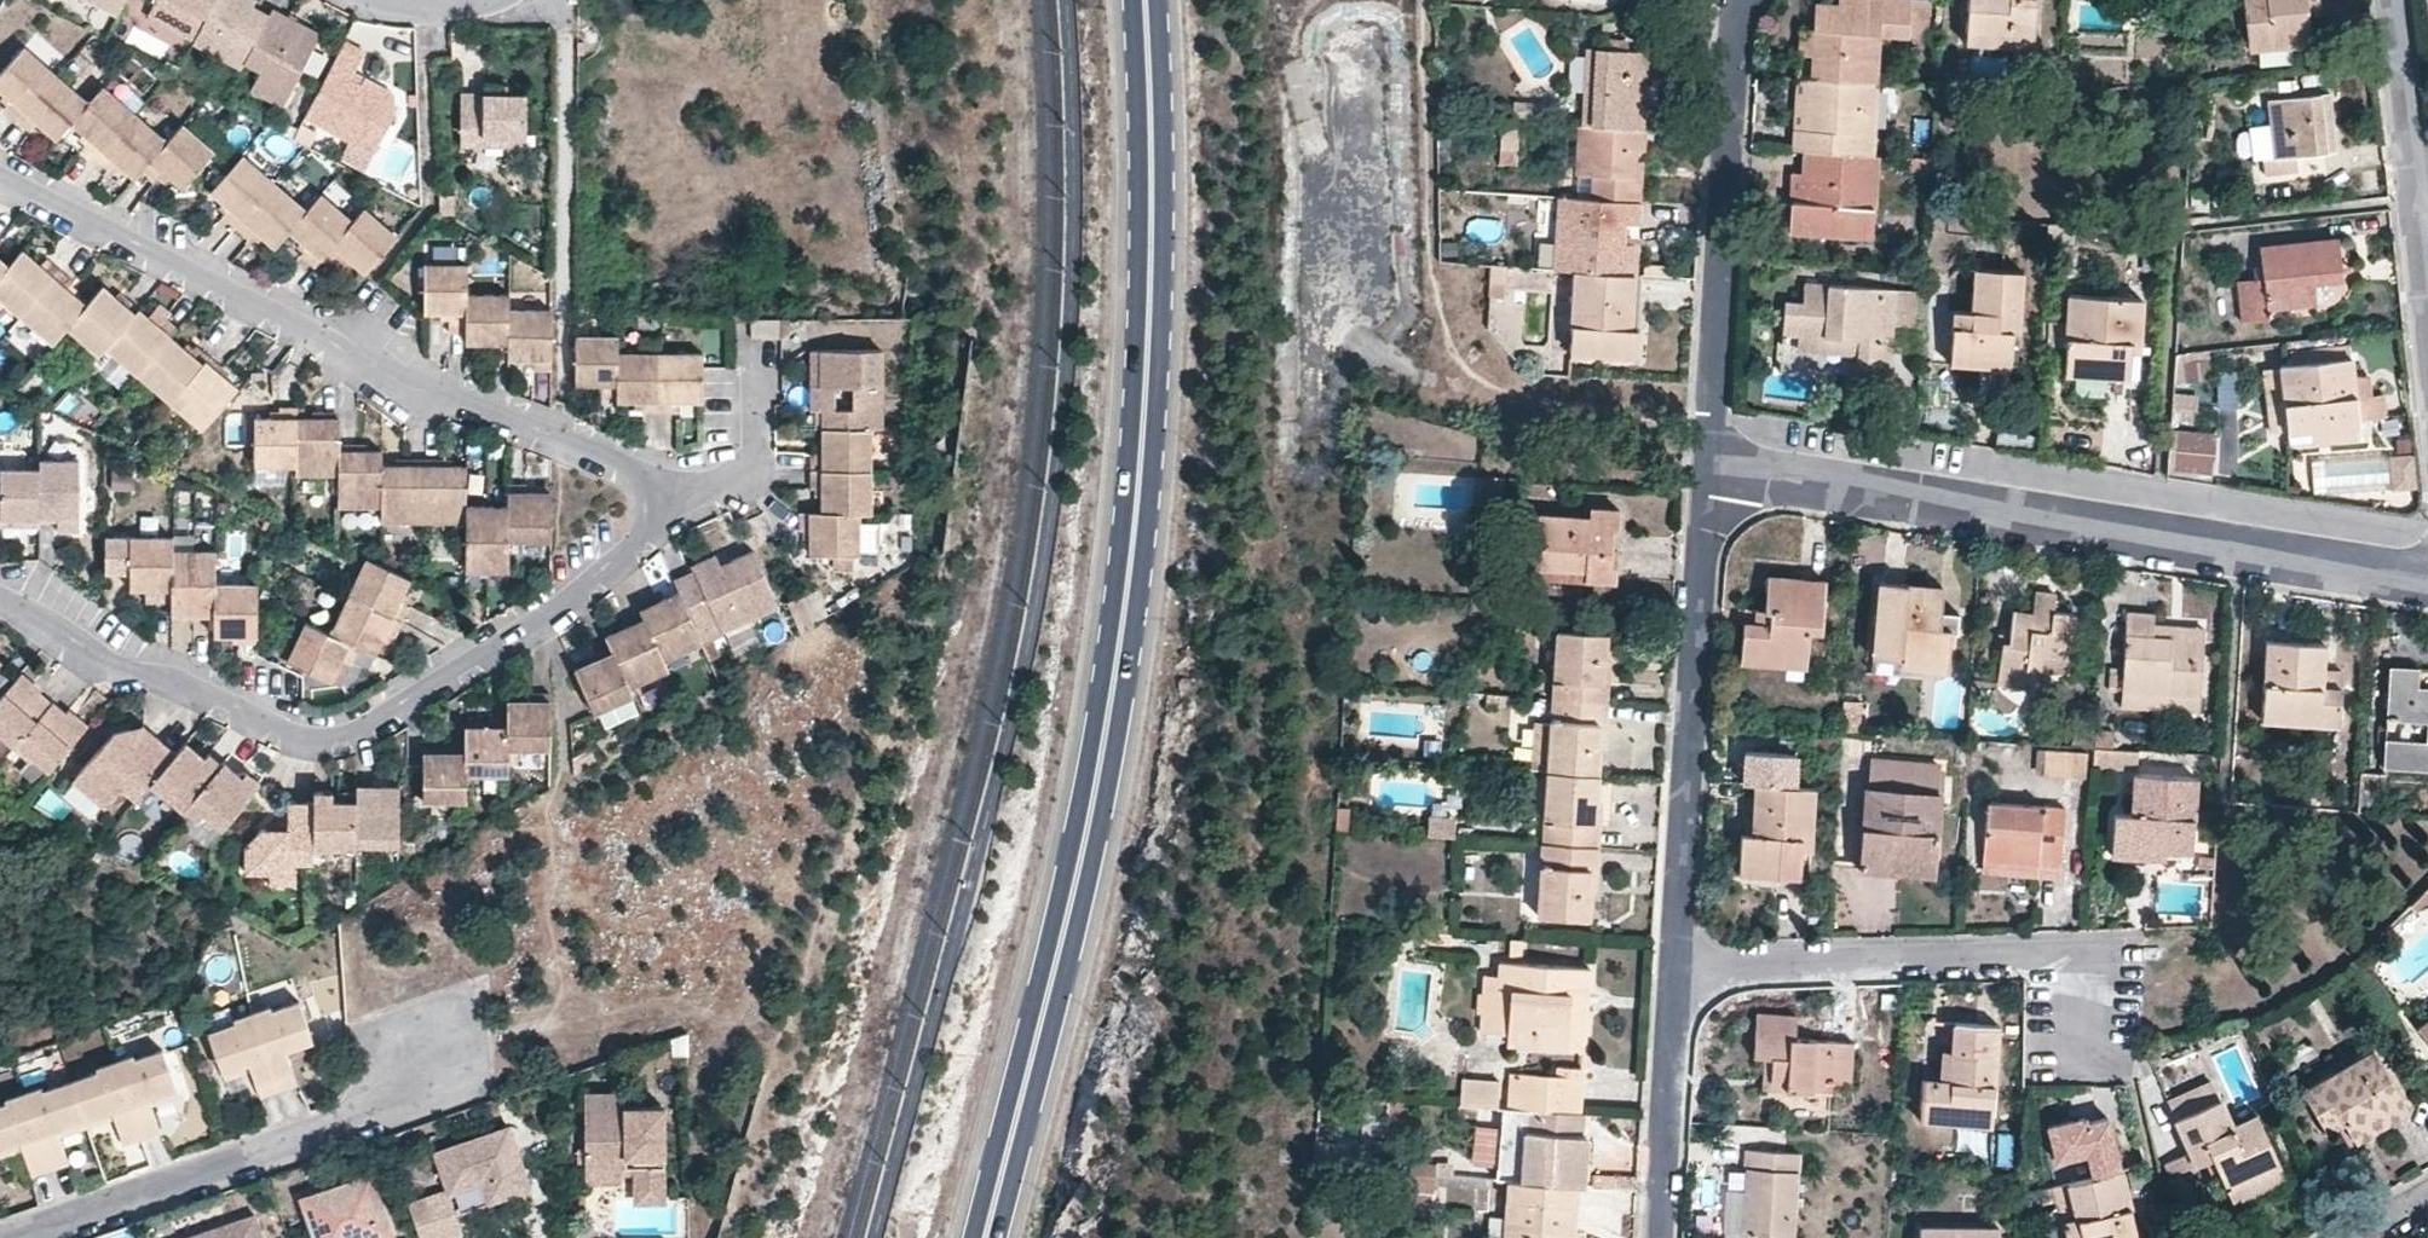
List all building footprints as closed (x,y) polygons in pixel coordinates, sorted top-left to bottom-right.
[(117,14),(125,0),(90,0),(117,14)] [(178,19),(185,5),(203,14),(210,0),(150,0),(148,4),(178,19)] [(241,57),(265,11),(248,2),(243,0),(210,0),(203,14),(191,35),(186,45),(234,70),(241,57)] [(1815,79),(1878,83),(1881,35),(1910,36),(1911,0),(1840,0),(1839,4),(1817,3),(1815,30),(1811,79),(1815,79)] [(1910,36),(1928,37),(1931,0),(1911,0),(1910,36)] [(1984,3),(1968,2),(1966,32),(2009,35),(2011,21),(2034,23),(2036,0),(1984,0),(1984,3)] [(2251,49),(2313,43),(2310,16),(2309,0),(2246,0),(2251,49)] [(2321,15),(2319,0),(2309,0),(2310,16),(2321,15)] [(203,14),(185,5),(178,19),(148,4),(144,12),(191,35),(203,14)] [(248,82),(278,98),(314,28),(268,6),(265,11),(241,57),(258,65),(248,82)] [(1966,32),(1965,44),(2032,49),(2034,23),(2011,21),(2009,35),(1966,32)] [(1799,79),(1811,79),(1815,30),(1803,29),(1799,79)] [(357,77),(348,72),(351,67),(361,47),(341,36),(327,61),(300,113),(369,149),(391,108),(389,87),(360,71),(357,77)] [(1609,39),(1608,51),(1628,52),(1628,41),(1609,39)] [(25,48),(0,77),(0,88),(13,98),(5,108),(19,119),(56,75),(25,48)] [(1589,49),(1584,127),(1643,131),(1648,53),(1628,52),(1608,51),(1589,49)] [(167,62),(163,71),(167,73),(171,75),(175,66),(167,62)] [(360,71),(351,67),(348,72),(357,77),(360,71)] [(2076,89),(2076,73),(2061,72),(2060,88),(2076,89)] [(88,102),(56,75),(19,119),(31,130),(40,121),(58,137),(72,121),(88,102)] [(1805,152),(1873,155),(1878,83),(1815,79),(1812,129),(1796,128),(1794,151),(1805,152)] [(1811,79),(1799,79),(1796,128),(1812,129),(1815,79),(1811,79)] [(483,82),(483,90),(504,90),(504,81),(483,82)] [(83,145),(96,157),(133,113),(102,86),(88,102),(72,121),(91,137),(83,145)] [(484,143),(485,130),(524,130),(523,90),(504,90),(483,90),(459,89),(459,142),(484,143)] [(2337,151),(2330,95),(2271,101),(2276,159),(2264,159),(2265,177),(2297,174),(2297,156),(2337,151)] [(1525,104),(1515,104),(1514,118),(1523,118),(1525,104)] [(136,176),(144,167),(165,141),(133,113),(96,157),(110,168),(117,160),(136,176)] [(162,174),(182,189),(213,152),(181,123),(165,141),(144,167),(157,179),(162,174)] [(1584,127),(1581,126),(1578,176),(1583,176),(1582,199),(1634,202),(1636,163),(1637,151),(1646,151),(1647,131),(1643,131),(1584,127)] [(485,130),(484,143),(524,142),(524,130),(485,130)] [(1500,152),(1498,166),(1518,167),(1518,153),(1500,152)] [(1805,152),(1803,174),(1801,204),(1791,203),(1789,232),(1871,239),(1878,156),(1873,155),(1805,152)] [(274,181),(241,153),(209,190),(229,207),(223,214),(236,227),(274,181)] [(1644,163),(1636,163),(1634,202),(1642,204),(1644,163)] [(1803,174),(1794,173),(1791,203),(1801,204),(1803,174)] [(307,209),(274,181),(236,227),(250,238),(259,231),(275,246),(289,231),(307,209)] [(2209,212),(2209,191),(2195,191),(2194,203),(2199,203),(2199,212),(2209,212)] [(320,193),(307,209),(289,231),(306,246),(300,254),(315,266),(325,253),(353,220),(320,193)] [(1642,204),(1634,202),(1582,199),(1561,198),(1556,271),(1577,272),(1623,274),(1624,245),(1626,225),(1640,225),(1642,204)] [(365,207),(353,220),(325,253),(339,263),(346,256),(365,271),(397,233),(365,207)] [(2338,245),(2337,240),(2261,247),(2264,278),(2241,281),(2245,322),(2267,320),(2267,309),(2316,303),(2314,285),(2313,272),(2340,269),(2338,245)] [(1623,274),(1635,275),(1638,246),(1624,245),(1623,274)] [(24,315),(61,270),(50,260),(43,267),(23,250),(9,265),(0,276),(0,295),(24,315)] [(9,265),(0,257),(0,276),(9,265)] [(467,263),(426,264),(427,315),(451,315),(452,325),(467,326),(468,294),(467,263)] [(1509,268),(1492,267),(1490,300),(1505,301),(1505,287),(1508,287),(1509,268)] [(2313,272),(2314,285),(2342,282),(2340,269),(2313,272)] [(55,343),(70,326),(89,304),(72,291),(77,284),(61,270),(24,315),(55,343)] [(2024,273),(1976,270),(1973,313),(1953,312),(1951,353),(2012,356),(2014,331),(2020,331),(2024,273)] [(1623,274),(1577,272),(1572,352),(1617,354),(1619,330),(1631,329),(1635,275),(1623,274)] [(1631,329),(1619,330),(1617,354),(1636,355),(1642,276),(1635,275),(1631,329)] [(1895,326),(1897,290),(1806,284),(1805,305),(1786,303),(1784,334),(1799,335),(1859,340),(1858,356),(1856,376),(1892,379),(1895,326)] [(102,352),(107,348),(140,308),(125,295),(120,300),(104,286),(89,304),(70,326),(102,352)] [(2127,289),(2126,299),(2143,299),(2143,290),(2127,289)] [(1895,326),(1918,327),(1920,291),(1897,290),(1895,326)] [(509,294),(468,294),(467,326),(467,342),(494,342),(495,354),(510,353),(509,309),(509,294)] [(2143,299),(2126,299),(2070,295),(2068,322),(2066,347),(2065,373),(2129,376),(2131,342),(2140,342),(2143,299)] [(107,348),(138,375),(172,335),(178,328),(164,314),(157,322),(140,308),(107,348)] [(551,309),(509,309),(510,353),(510,357),(536,358),(536,369),(550,369),(551,309)] [(2068,322),(2049,321),(2047,346),(2066,347),(2068,322)] [(1951,353),(1951,365),(2018,369),(2020,331),(2014,331),(2012,356),(1951,353)] [(151,386),(170,402),(210,355),(198,345),(192,352),(172,335),(138,375),(151,386)] [(1799,335),(1798,352),(1858,356),(1859,340),(1799,335)] [(618,337),(576,336),(576,385),(601,386),(601,396),(618,396),(619,353),(618,337)] [(2140,342),(2131,342),(2129,376),(2138,376),(2140,342)] [(821,348),(821,384),(879,384),(879,347),(821,348)] [(821,348),(809,348),(810,384),(821,384),(821,348)] [(644,411),(661,411),(660,354),(619,353),(618,396),(619,402),(643,402),(644,411)] [(703,396),(703,381),(703,367),(701,354),(660,354),(661,411),(678,411),(680,402),(703,402),(703,396)] [(226,369),(210,355),(170,402),(196,423),(203,430),(240,387),(223,374),(226,369)] [(2353,378),(2351,361),(2281,367),(2286,411),(2288,430),(2313,428),(2358,422),(2356,399),(2353,378)] [(2281,367),(2263,369),(2268,413),(2286,411),(2281,367)] [(2217,375),(2218,406),(2234,405),(2232,374),(2217,375)] [(2364,377),(2353,378),(2356,399),(2367,399),(2364,377)] [(822,410),(822,427),(872,427),(879,427),(879,384),(821,384),(810,384),(811,410),(822,410)] [(256,463),(298,463),(298,417),(298,404),(279,405),(278,415),(256,416),(256,463)] [(340,418),(298,417),(298,463),(299,473),(340,474),(340,449),(340,418)] [(2360,436),(2358,422),(2313,428),(2314,441),(2360,436)] [(812,453),(811,469),(872,469),(872,427),(822,427),(822,452),(812,453)] [(2211,482),(2214,432),(2172,428),(2170,476),(2211,482)] [(340,449),(340,474),(341,505),(383,504),(383,463),(383,449),(340,449)] [(2410,455),(2388,456),(2390,489),(2413,487),(2410,455)] [(61,532),(80,532),(81,461),(41,460),(41,463),(40,519),(41,522),(59,522),(61,532)] [(2,519),(40,519),(41,463),(0,463),(0,527),(2,527),(2,519)] [(426,464),(383,463),(383,504),(384,519),(427,520),(426,464)] [(467,464),(426,464),(427,520),(469,520),(469,506),(467,464)] [(823,486),(822,511),(861,511),(872,511),(872,469),(811,469),(811,486),(823,486)] [(511,486),(511,505),(511,541),(554,541),(554,508),(554,492),(529,492),(528,486),(511,486)] [(469,506),(469,520),(469,570),(490,569),(489,505),(469,506)] [(511,505),(489,505),(490,569),(511,570),(511,562),(511,541),(511,505)] [(1539,517),(1535,577),(1616,582),(1620,511),(1591,509),(1591,519),(1539,517)] [(810,531),(810,555),(860,554),(861,511),(822,511),(798,512),(799,531),(810,531)] [(862,522),(864,554),(878,553),(877,521),(862,522)] [(107,574),(132,573),(133,590),(152,589),(152,595),(173,595),(173,550),(173,537),(132,537),(107,538),(107,574)] [(724,559),(715,564),(740,619),(749,615),(777,603),(754,547),(724,559)] [(173,614),(195,614),(195,549),(173,550),(173,595),(173,614)] [(216,550),(195,549),(195,614),(216,615),(216,583),(216,550)] [(724,559),(720,550),(710,555),(715,564),(724,559)] [(721,628),(740,619),(715,564),(710,555),(691,563),(695,570),(675,579),(679,590),(697,628),(717,618),(721,628)] [(405,601),(414,580),(384,564),(367,557),(349,595),(406,622),(413,606),(405,601)] [(1770,577),(1767,611),(1773,611),(1771,625),(1746,624),(1743,663),(1808,666),(1811,632),(1822,632),(1826,582),(1770,577)] [(217,634),(238,634),(237,584),(216,583),(216,615),(217,634)] [(256,584),(237,584),(238,634),(238,641),(257,642),(257,601),(256,584)] [(1959,632),(1960,614),(1942,613),(1943,587),(1881,584),(1876,657),(1904,659),(1905,655),(1951,658),(1952,631),(1959,632)] [(702,641),(697,628),(679,590),(645,606),(642,609),(646,618),(659,645),(665,659),(702,641)] [(2036,591),(2034,612),(2014,610),(2010,641),(2005,641),(1999,684),(2025,688),(2028,669),(2066,672),(2074,614),(2055,612),(2057,594),(2036,591)] [(399,636),(406,622),(349,595),(331,634),(362,648),(378,656),(390,632),(399,636)] [(2201,695),(2205,641),(2154,638),(2154,625),(2154,616),(2127,614),(2124,668),(2112,667),(2111,689),(2124,690),(2201,695)] [(612,644),(631,685),(669,668),(665,659),(659,645),(646,618),(609,636),(612,644)] [(362,648),(331,634),(305,623),(288,658),(332,679),(343,658),(353,663),(362,648)] [(2154,625),(2154,638),(2205,641),(2206,629),(2154,625)] [(1560,633),(1555,699),(1609,703),(1612,661),(1606,660),(1608,635),(1560,633)] [(2327,646),(2268,642),(2263,719),(2339,724),(2342,689),(2324,687),(2325,674),(2327,646)] [(597,659),(576,669),(588,696),(594,713),(634,695),(631,685),(612,644),(595,652),(597,659)] [(576,660),(576,669),(597,659),(595,652),(576,660)] [(1950,670),(1951,658),(1905,655),(1904,667),(1950,670)] [(2419,690),(2419,670),(2393,668),(2390,718),(2427,721),(2426,742),(2388,740),(2387,763),(2427,766),(2427,690),(2419,690)] [(21,673),(0,697),(0,737),(12,748),(50,703),(28,686),(31,682),(21,673)] [(2325,674),(2324,687),(2342,689),(2343,676),(2325,674)] [(2124,690),(2122,705),(2200,710),(2201,695),(2124,690)] [(509,748),(551,749),(551,694),(533,693),(532,699),(509,701),(509,718),(509,748)] [(532,699),(533,693),(509,693),(509,701),(532,699)] [(1488,695),(1488,707),(1508,709),(1508,696),(1488,695)] [(1600,748),(1606,747),(1609,703),(1555,699),(1553,724),(1550,772),(1599,775),(1600,748)] [(1843,733),(1862,735),(1864,704),(1845,702),(1843,733)] [(69,718),(50,703),(12,748),(11,750),(27,764),(33,760),(47,773),(87,727),(73,715),(69,718)] [(467,745),(466,773),(509,774),(509,748),(509,718),(490,718),(490,724),(468,724),(467,745)] [(1553,724),(1536,722),(1532,771),(1550,772),(1553,724)] [(136,800),(150,782),(175,752),(141,726),(133,736),(120,752),(86,792),(103,808),(122,788),(136,800)] [(2097,730),(2096,748),(2115,749),(2115,732),(2097,730)] [(72,781),(86,792),(120,752),(133,736),(127,731),(113,732),(72,781)] [(186,741),(179,748),(197,762),(203,753),(186,741)] [(426,751),(426,759),(425,801),(466,801),(466,773),(467,745),(449,744),(449,751),(426,751)] [(183,809),(187,805),(224,762),(208,749),(203,753),(197,762),(179,748),(175,752),(150,782),(183,809)] [(2096,748),(2095,767),(2138,770),(2139,751),(2115,749),(2096,748)] [(2087,778),(2088,753),(2047,750),(2046,775),(2087,778)] [(203,807),(225,824),(253,790),(260,780),(243,767),(240,771),(226,761),(224,762),(187,805),(197,814),(203,807)] [(1940,765),(1873,761),(1871,787),(1868,787),(1863,851),(1897,854),(1897,858),(1936,861),(1942,793),(1938,792),(1940,765)] [(1598,801),(1599,775),(1550,772),(1545,844),(1600,848),(1603,802),(1598,801)] [(2167,851),(2191,852),(2196,780),(2137,776),(2135,814),(2117,813),(2115,841),(2167,844),(2167,851)] [(357,844),(398,844),(398,782),(384,782),(383,789),(357,790),(357,799),(357,844)] [(1804,849),(1810,849),(1814,789),(1758,786),(1756,819),(1755,835),(1744,835),(1742,835),(1740,875),(1801,878),(1804,849)] [(357,850),(357,844),(357,799),(336,799),(326,789),(315,789),(314,800),(315,837),(314,849),(357,850)] [(289,823),(289,831),(271,831),(262,832),(246,845),(246,874),(272,874),(272,863),(297,863),(314,862),(314,849),(315,837),(314,800),(288,801),(289,823)] [(2062,866),(2066,809),(1989,803),(1984,861),(2062,866)] [(1426,836),(1452,837),(1452,816),(1426,815),(1426,836)] [(1756,819),(1745,819),(1744,835),(1755,835),(1756,819)] [(289,831),(289,823),(271,823),(271,831),(289,831)] [(2115,841),(2114,856),(2166,858),(2167,851),(2167,844),(2115,841)] [(1600,848),(1545,844),(1541,916),(1590,920),(1592,895),(1598,895),(1600,848)] [(1897,858),(1897,854),(1863,851),(1862,870),(1936,874),(1936,861),(1897,858)] [(2061,878),(2062,866),(1984,861),(1983,872),(2061,878)] [(272,874),(272,886),(297,885),(297,863),(272,863),(272,874)] [(1589,996),(1591,970),(1502,964),(1501,977),(1487,975),(1484,1031),(1512,1034),(1512,1044),(1568,1048),(1571,995),(1589,996)] [(1589,996),(1571,995),(1568,1048),(1587,1050),(1589,996)] [(290,1051),(288,1045),(311,1037),(298,998),(274,1007),(272,1002),(254,1008),(280,1085),(298,1078),(290,1051)] [(209,1029),(223,1068),(251,1058),(253,1064),(263,1091),(280,1085),(254,1008),(235,1014),(236,1020),(209,1029)] [(1796,1038),(1798,1017),(1758,1015),(1755,1057),(1765,1057),(1775,1058),(1773,1078),(1789,1079),(1788,1088),(1832,1092),(1833,1084),(1851,1084),(1854,1043),(1796,1038)] [(1978,1122),(1991,1124),(1997,1027),(1954,1024),(1951,1081),(1939,1080),(1924,1080),(1922,1107),(1978,1111),(1978,1122)] [(1954,1024),(1944,1024),(1939,1080),(1951,1081),(1954,1024)] [(288,1045),(290,1051),(313,1043),(311,1037),(288,1045)] [(152,1099),(150,1093),(176,1084),(163,1045),(136,1054),(135,1050),(115,1056),(143,1131),(160,1125),(152,1099)] [(2345,1121),(2356,1140),(2408,1109),(2374,1051),(2305,1091),(2327,1131),(2345,1121)] [(71,1077),(85,1116),(114,1104),(116,1113),(126,1138),(143,1131),(115,1056),(99,1061),(100,1067),(71,1077)] [(1775,1058),(1765,1057),(1763,1086),(1788,1088),(1789,1079),(1773,1078),(1775,1058)] [(253,1064),(251,1058),(223,1068),(225,1074),(253,1064)] [(1514,1109),(1530,1110),(1582,1113),(1585,1068),(1559,1067),(1559,1074),(1521,1071),(1520,1090),(1509,1089),(1509,1108),(1514,1109)] [(1498,1073),(1462,1069),(1457,1105),(1493,1109),(1498,1073)] [(1509,1089),(1520,1090),(1521,1071),(1510,1071),(1509,1089)] [(71,1157),(62,1131),(60,1124),(85,1116),(71,1077),(46,1086),(44,1081),(25,1087),(52,1164),(71,1157)] [(178,1090),(176,1084),(150,1093),(152,1099),(178,1090)] [(2219,1099),(2213,1084),(2171,1103),(2178,1118),(2219,1099)] [(23,1136),(25,1144),(34,1170),(52,1164),(25,1087),(8,1093),(9,1098),(0,1101),(0,1144),(23,1136)] [(580,1090),(579,1104),(620,1104),(620,1090),(580,1090)] [(2215,1158),(2229,1188),(2281,1164),(2259,1115),(2232,1126),(2219,1099),(2178,1118),(2193,1152),(2199,1165),(2215,1158)] [(580,1167),(617,1166),(629,1166),(630,1194),(639,1201),(651,1201),(659,1192),(658,1103),(620,1104),(579,1104),(580,1167)] [(85,1116),(87,1122),(116,1113),(114,1104),(85,1116)] [(1978,1122),(1978,1111),(1922,1107),(1921,1119),(1978,1122)] [(1530,1110),(1514,1109),(1511,1144),(1529,1146),(1530,1110)] [(1526,1182),(1579,1186),(1584,1113),(1582,1113),(1530,1110),(1529,1146),(1526,1182)] [(87,1122),(85,1116),(60,1124),(62,1131),(87,1122)] [(525,1186),(504,1126),(431,1152),(443,1187),(445,1192),(480,1179),(487,1200),(525,1186)] [(23,1136),(0,1144),(0,1151),(25,1144),(23,1136)] [(1751,1150),(1744,1232),(1726,1232),(1726,1237),(1793,1237),(1793,1236),(1799,1152),(1751,1150)] [(2199,1165),(2193,1152),(2166,1164),(2172,1176),(2199,1165)] [(2118,1172),(2114,1155),(2081,1164),(2086,1179),(2118,1172)] [(1435,1176),(1436,1165),(1408,1163),(1407,1174),(1435,1176)] [(2118,1172),(2086,1179),(2081,1164),(2051,1171),(2068,1237),(2139,1237),(2122,1170),(2118,1172)] [(2229,1188),(2236,1204),(2289,1180),(2281,1164),(2229,1188)] [(617,1179),(617,1166),(580,1167),(581,1180),(617,1179)] [(311,1237),(389,1237),(366,1173),(296,1197),(311,1237)] [(1397,1173),(1395,1190),(1433,1192),(1435,1176),(1407,1174),(1397,1173)] [(487,1200),(480,1179),(445,1192),(443,1187),(425,1193),(430,1208),(448,1202),(451,1211),(487,1200)] [(1579,1186),(1526,1182),(1510,1181),(1506,1237),(1575,1237),(1579,1186)] [(451,1211),(448,1202),(430,1208),(425,1193),(404,1201),(417,1237),(441,1237),(458,1232),(451,1211)] [(182,1237),(260,1237),(251,1214),(182,1237)] [(1999,1228),(1921,1228),(1921,1237),(1999,1237),(1999,1228)]
